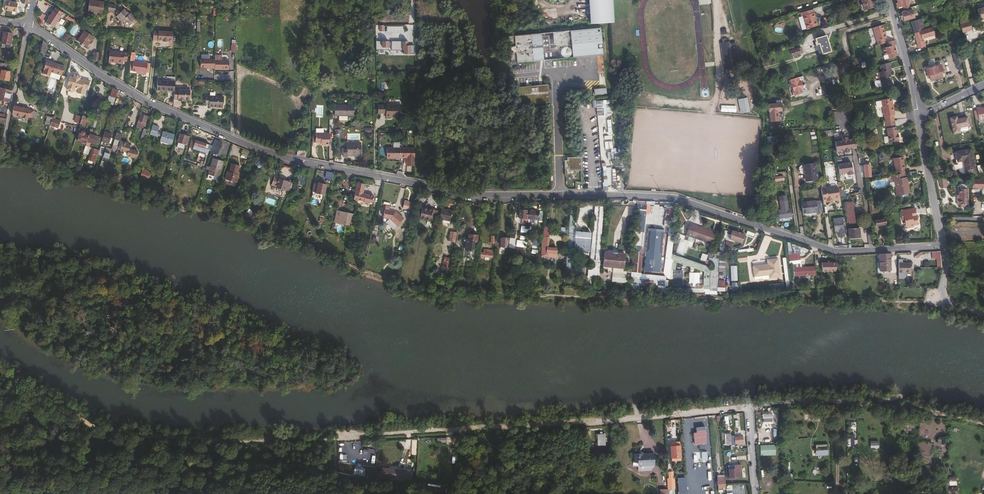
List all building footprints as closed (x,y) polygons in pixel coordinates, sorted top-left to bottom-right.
[(12,0),(4,0),(3,7),(14,9),(16,1),(12,0)] [(101,0),(87,0),(86,8),(99,10),(101,0)] [(605,0),(589,0),(590,12),(606,11),(605,0)] [(606,11),(607,19),(614,19),(612,0),(605,0),(606,11)] [(873,0),(861,0),(864,10),(875,7),(873,0)] [(907,0),(898,0),(898,1),(897,2),(898,6),(899,6),(902,5),(903,5),(904,8),(907,8),(909,7),(907,0)] [(133,15),(128,10),(127,11),(122,6),(114,14),(117,17),(118,16),(120,18),(125,23),(133,15)] [(50,24),(58,12),(50,7),(42,18),(50,24)] [(818,24),(813,8),(800,12),(801,16),(803,15),(806,27),(818,24)] [(914,17),(912,8),(901,11),(903,19),(914,17)] [(607,19),(606,11),(590,12),(590,20),(607,19)] [(911,21),(914,31),(928,27),(927,24),(924,25),(924,24),(918,26),(916,19),(911,21)] [(959,22),(961,30),(970,27),(969,23),(968,20),(959,22)] [(510,31),(512,58),(603,51),(602,24),(510,31)] [(886,38),(882,25),(872,28),(878,45),(879,45),(886,43),(884,39),(886,38)] [(90,33),(81,27),(74,37),(84,43),(90,33)] [(932,27),(920,31),(922,39),(934,35),(932,27)] [(0,34),(0,39),(8,41),(10,31),(1,29),(0,34)] [(172,30),(158,29),(157,40),(172,40),(172,30)] [(922,39),(920,31),(914,32),(918,46),(925,44),(923,39),(922,39)] [(729,66),(727,39),(726,39),(725,35),(720,36),(721,39),(719,40),(721,52),(722,67),(724,67),(725,70),(730,70),(729,66)] [(829,50),(825,36),(817,38),(818,42),(819,41),(822,52),(829,50)] [(737,60),(734,43),(733,43),(732,40),(727,40),(727,39),(729,66),(730,70),(730,66),(731,66),(731,64),(735,63),(735,60),(737,60)] [(388,49),(388,41),(376,40),(376,49),(388,49)] [(405,41),(392,40),(392,49),(403,50),(403,53),(414,54),(414,45),(405,45),(405,41)] [(897,52),(895,45),(896,45),(895,40),(886,42),(887,46),(883,47),(885,54),(888,53),(888,55),(897,52)] [(123,58),(124,49),(107,47),(105,58),(119,60),(119,58),(123,58)] [(228,66),(228,52),(223,51),(223,57),(214,57),(213,66),(213,67),(220,67),(221,66),(228,66)] [(213,66),(214,57),(214,56),(200,55),(199,64),(206,64),(206,65),(213,66)] [(59,73),(62,63),(44,57),(41,67),(40,70),(47,73),(49,69),(59,73)] [(143,69),(144,60),(130,58),(129,67),(133,68),(143,69)] [(7,68),(0,67),(0,76),(7,78),(8,73),(6,72),(7,68)] [(942,76),(941,71),(942,70),(941,69),(934,70),(926,72),(926,74),(928,74),(930,79),(942,76)] [(892,77),(890,70),(884,71),(882,71),(884,86),(895,84),(893,76),(892,77)] [(85,86),(87,79),(81,77),(80,78),(77,77),(78,74),(72,72),(71,74),(68,73),(65,82),(65,83),(64,87),(64,88),(69,89),(70,89),(71,87),(72,85),(75,86),(75,88),(74,90),(81,92),(83,86),(85,86)] [(796,81),(804,79),(806,86),(807,90),(811,89),(807,74),(793,78),(795,86),(797,85),(796,81)] [(172,86),(173,78),(155,76),(154,86),(164,87),(172,87),(172,86)] [(806,86),(804,79),(796,81),(797,85),(795,86),(797,92),(807,90),(806,86)] [(518,88),(519,98),(548,96),(547,86),(546,82),(540,82),(518,83),(518,88)] [(824,84),(814,86),(816,96),(826,95),(824,84)] [(186,96),(187,87),(172,86),(172,87),(171,90),(171,95),(176,96),(176,97),(180,98),(180,96),(182,96),(186,96)] [(6,98),(8,89),(0,87),(0,97),(6,98)] [(219,105),(220,95),(203,93),(202,102),(206,102),(206,104),(219,105)] [(747,108),(745,95),(739,97),(741,109),(747,108)] [(894,115),(893,106),(895,106),(894,98),(883,100),(886,117),(894,115)] [(352,113),(352,102),(333,103),(333,113),(352,113)] [(400,114),(401,102),(386,102),(377,102),(377,111),(385,111),(385,114),(400,114)] [(26,116),(28,108),(13,104),(11,114),(20,116),(20,117),(25,118),(25,117),(26,117),(26,116)] [(603,124),(604,155),(614,155),(612,113),(610,113),(610,105),(598,106),(598,115),(595,115),(596,119),(599,119),(599,124),(603,124)] [(850,110),(840,112),(842,122),(852,120),(850,110)] [(143,121),(145,116),(138,113),(136,121),(139,122),(139,120),(143,121)] [(969,123),(968,114),(957,116),(959,125),(969,123)] [(57,123),(58,119),(58,118),(50,115),(48,121),(57,123)] [(170,141),(173,132),(169,131),(171,122),(163,120),(161,129),(158,128),(155,137),(170,141)] [(900,140),(899,133),(897,134),(897,131),(896,120),(886,122),(890,142),(900,140)] [(92,146),(96,134),(86,131),(86,133),(81,132),(82,130),(79,129),(78,131),(76,130),(74,138),(78,139),(77,141),(82,143),(83,143),(92,146)] [(107,141),(110,132),(103,129),(100,138),(107,141)] [(184,142),(187,134),(177,131),(175,139),(184,142)] [(328,143),(328,131),(314,131),(314,140),(320,140),(323,140),(323,143),(328,143)] [(218,146),(220,139),(213,137),(211,144),(218,146)] [(842,140),(835,141),(836,151),(843,150),(843,152),(850,151),(849,149),(857,148),(855,139),(848,140),(847,137),(842,138),(842,140)] [(127,146),(128,142),(124,141),(125,140),(121,138),(118,148),(125,150),(124,153),(129,155),(132,148),(127,146)] [(206,146),(207,142),(194,138),(191,146),(198,148),(199,145),(206,146)] [(359,152),(359,139),(345,139),(345,145),(341,145),(341,154),(345,154),(345,152),(359,152)] [(413,163),(413,146),(385,146),(385,156),(389,156),(389,155),(405,155),(405,163),(413,163)] [(975,170),(971,148),(956,150),(958,159),(959,168),(964,172),(966,171),(975,170)] [(216,175),(221,159),(211,156),(208,165),(207,168),(206,172),(216,175)] [(564,159),(564,167),(567,167),(567,169),(581,168),(580,156),(567,156),(567,159),(564,159)] [(898,170),(899,173),(906,172),(906,169),(907,168),(905,156),(895,158),(897,170),(898,170)] [(857,163),(857,157),(839,158),(840,165),(857,163)] [(234,172),(237,164),(229,161),(227,170),(225,169),(223,176),(233,180),(236,172),(234,172)] [(819,178),(818,162),(809,163),(810,179),(819,178)] [(857,163),(840,165),(843,196),(860,194),(866,194),(866,191),(865,178),(865,176),(863,164),(857,165),(857,163)] [(146,178),(147,172),(140,169),(138,175),(146,178)] [(910,190),(908,177),(907,177),(906,172),(899,173),(893,174),(893,179),(896,178),(898,192),(910,190)] [(287,188),(290,180),(273,175),(271,183),(287,188)] [(372,194),(364,192),(362,191),(362,188),(364,182),(356,180),(353,190),(354,190),(352,197),(355,198),(357,199),(357,198),(362,199),(362,200),(370,202),(372,194)] [(966,202),(966,186),(958,186),(958,192),(958,196),(956,196),(956,202),(960,202),(965,202),(966,202)] [(839,187),(822,189),(823,201),(833,200),(833,199),(840,198),(839,187)] [(868,212),(866,194),(860,194),(861,213),(868,212)] [(786,195),(778,196),(780,209),(775,210),(776,221),(779,220),(779,219),(792,217),(791,208),(788,208),(786,195)] [(854,210),(853,197),(844,197),(846,210),(854,210)] [(403,208),(411,210),(413,203),(404,201),(403,208)] [(429,219),(432,208),(421,205),(418,217),(429,219)] [(449,218),(451,208),(440,206),(438,216),(449,218)] [(823,219),(822,206),(802,208),(803,218),(818,217),(818,219),(823,219)] [(401,217),(394,209),(384,207),(382,214),(388,216),(395,223),(401,217)] [(529,217),(530,209),(519,208),(518,216),(529,217)] [(665,208),(666,220),(674,220),(674,208),(665,208)] [(917,221),(918,219),(916,218),(916,214),(913,214),(912,208),(901,210),(902,220),(905,219),(905,221),(903,223),(905,224),(907,224),(907,228),(913,227),(913,225),(917,225),(917,221)] [(350,224),(352,213),(338,210),(336,221),(350,224)] [(855,220),(854,210),(846,210),(847,221),(855,220)] [(843,235),(842,225),(845,225),(844,216),(833,217),(834,229),(838,229),(838,235),(843,235)] [(711,244),(715,233),(690,224),(686,236),(711,244)] [(659,245),(661,227),(650,226),(648,243),(645,244),(643,272),(661,273),(664,246),(659,245)] [(588,249),(590,231),(575,229),(574,247),(588,249)] [(741,243),(744,233),(732,230),(729,239),(741,243)] [(475,241),(476,233),(467,232),(467,237),(465,237),(464,247),(472,248),(473,240),(475,241)] [(685,236),(685,239),(682,239),(678,252),(685,253),(689,237),(685,236)] [(551,255),(553,246),(542,245),(541,253),(551,255)] [(524,249),(512,248),(511,258),(524,258),(524,249)] [(622,266),(623,260),(612,258),(613,250),(603,249),(602,264),(622,266)] [(623,260),(624,251),(613,250),(612,258),(623,260)] [(799,261),(798,252),(788,253),(789,262),(799,261)] [(890,269),(889,252),(879,253),(879,269),(890,269)] [(937,260),(937,269),(941,269),(940,252),(931,253),(932,260),(937,260)] [(779,276),(777,258),(766,259),(766,263),(767,265),(765,265),(765,263),(752,265),(753,276),(768,274),(768,278),(779,276)] [(903,258),(898,258),(898,272),(908,272),(908,271),(908,267),(910,267),(910,263),(903,263),(903,258)] [(821,261),(822,270),(836,269),(836,260),(821,261)] [(814,273),(813,265),(792,266),(793,274),(814,273)] [(673,270),(672,286),(683,287),(683,270),(673,270)] [(283,372),(283,362),(273,362),(272,367),(264,366),(264,372),(283,372)] [(762,421),(772,422),(772,414),(763,414),(762,421)] [(705,437),(704,428),(697,428),(697,432),(693,432),(693,439),(698,438),(705,437)] [(760,456),(775,455),(775,444),(760,445),(760,456)] [(815,445),(816,456),(828,455),(827,444),(815,445)] [(642,452),(634,452),(634,461),(637,461),(637,463),(653,463),(653,453),(642,453),(642,452)] [(739,463),(726,463),(727,476),(740,475),(739,463)] [(396,478),(396,469),(390,468),(383,467),(382,476),(396,478)] [(408,474),(409,471),(403,470),(396,469),(396,478),(412,480),(413,475),(408,474)] [(444,486),(424,484),(423,491),(430,492),(430,493),(436,493),(443,493),(444,486)]
